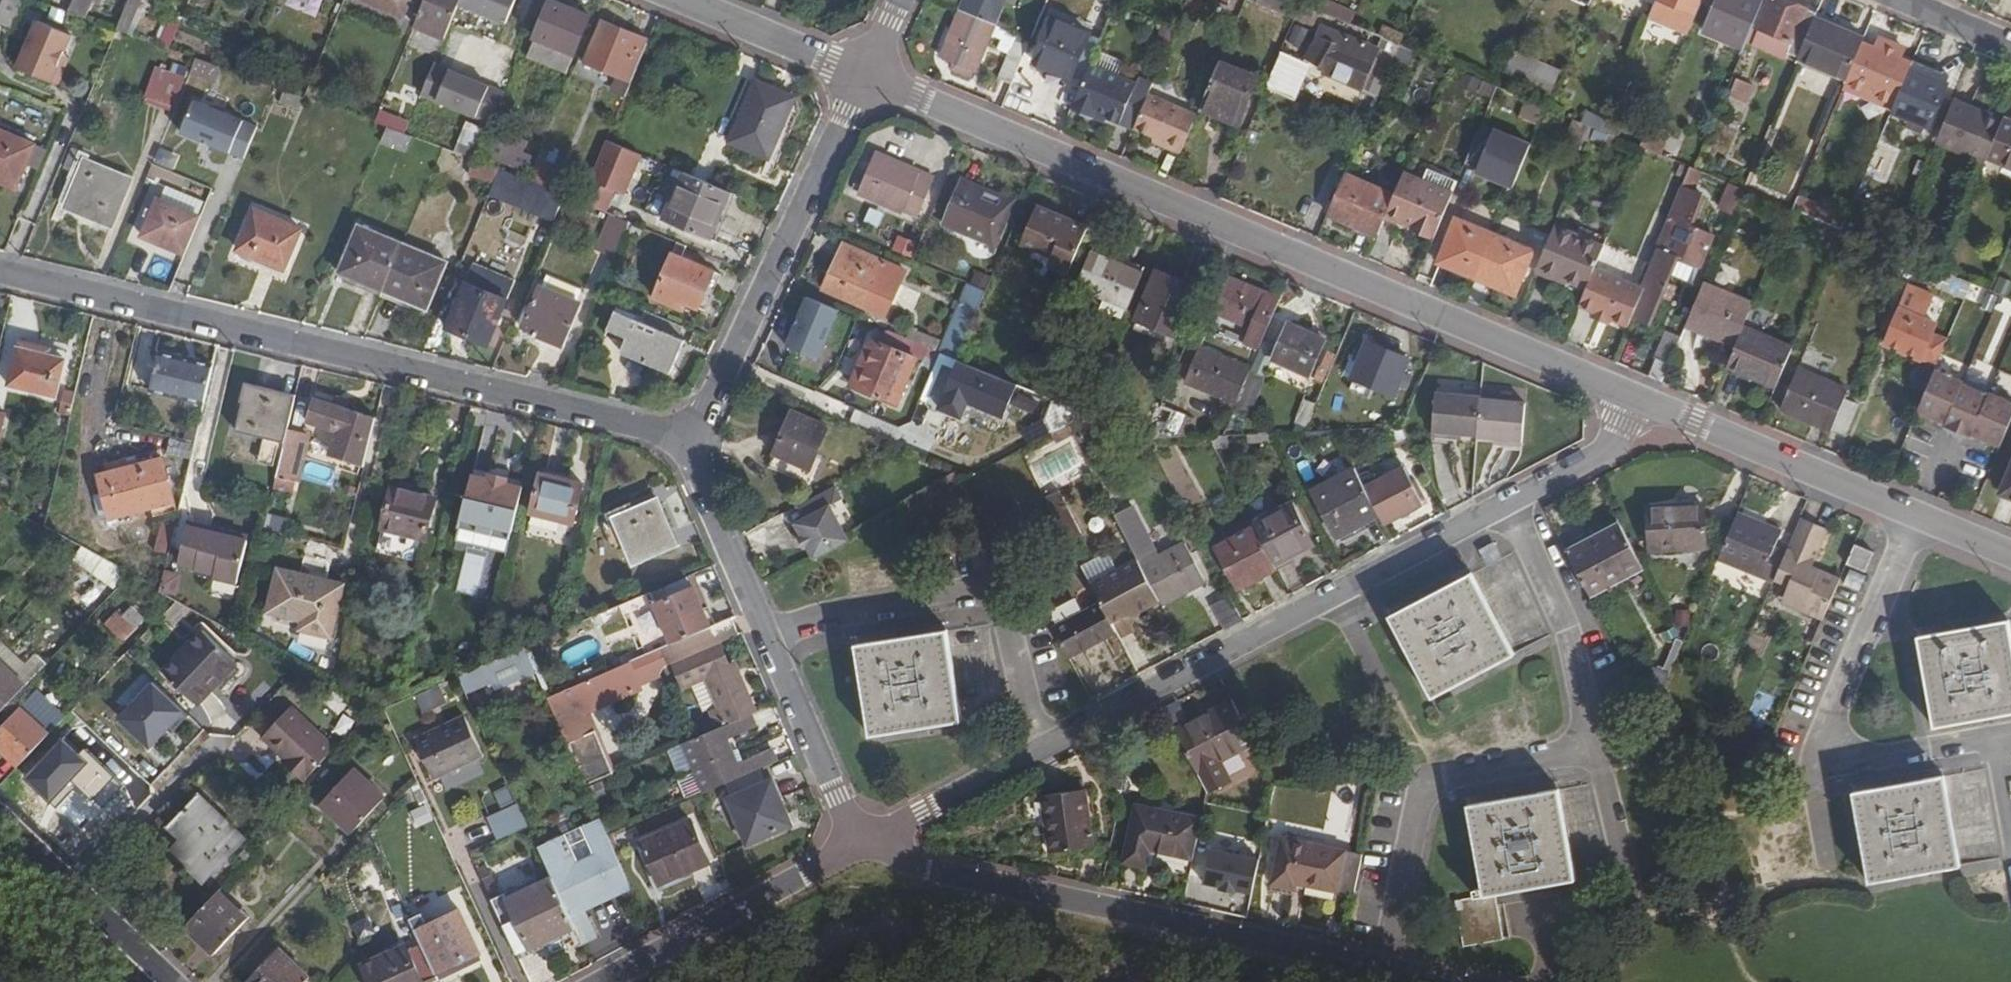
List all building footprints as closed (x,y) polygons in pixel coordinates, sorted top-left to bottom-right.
[(0,9),(0,23),(11,28),(24,0),(4,0),(0,9)] [(68,12),(85,18),(93,0),(73,0),(68,12)] [(118,32),(127,35),(142,0),(131,0),(118,32)] [(404,16),(411,0),(368,0),(404,16)] [(445,40),(461,2),(462,0),(426,0),(415,27),(445,40)] [(461,2),(508,22),(517,0),(462,0),(461,2)] [(959,11),(992,25),(1002,0),(963,0),(959,11)] [(1185,5),(1198,9),(1201,0),(1187,0),(1185,5)] [(1241,10),(1245,0),(1217,0),(1241,10)] [(1295,19),(1300,5),(1288,0),(1257,0),(1256,1),(1295,19)] [(1688,30),(1700,0),(1653,0),(1652,2),(1647,13),(1688,30)] [(1741,45),(1743,40),(1751,22),(1760,0),(1714,0),(1702,28),(1741,45)] [(1797,54),(1814,15),(1815,12),(1787,0),(1766,0),(1756,24),(1751,22),(1743,40),(1783,57),(1786,50),(1797,54)] [(1751,22),(1756,24),(1766,0),(1760,0),(1751,22)] [(574,55),(590,17),(552,1),(536,39),(574,55)] [(1310,26),(1316,12),(1300,5),(1295,19),(1310,26)] [(972,71),(992,25),(959,11),(939,57),(972,71)] [(658,18),(644,13),(635,36),(648,41),(658,18)] [(1796,56),(1844,76),(1860,39),(1861,35),(1814,15),(1797,54),(1796,56)] [(160,43),(175,46),(182,19),(167,16),(160,43)] [(64,56),(73,36),(40,21),(19,69),(53,84),(64,56)] [(1070,78),(1088,36),(1053,21),(1034,63),(1070,78)] [(631,81),(648,41),(635,36),(603,22),(595,41),(586,63),(631,81)] [(1375,49),(1321,26),(1313,44),(1317,45),(1310,64),(1323,70),(1322,73),(1357,89),(1375,49)] [(1841,83),(1891,105),(1907,65),(1909,61),(1898,56),(1901,46),(1876,35),(1872,44),(1860,39),(1844,76),(1841,83)] [(998,79),(1011,83),(1029,41),(1016,36),(998,79)] [(1513,66),(1558,85),(1563,72),(1551,67),(1552,63),(1520,50),(1513,66)] [(1098,51),(1093,65),(1118,75),(1123,61),(1098,51)] [(1619,60),(1605,55),(1600,66),(1613,72),(1619,60)] [(71,58),(64,56),(53,84),(61,87),(71,58)] [(218,83),(225,65),(199,56),(192,74),(218,83)] [(1257,77),(1220,61),(1200,108),(1220,117),(1222,112),(1240,119),(1257,77)] [(435,64),(422,95),(494,126),(507,95),(435,64)] [(1093,65),(1090,64),(1072,108),(1093,117),(1094,112),(1106,117),(1133,128),(1147,94),(1153,82),(1138,76),(1136,83),(1118,75),(1093,65)] [(1942,81),(1907,65),(1891,105),(1889,110),(1925,124),(1942,81)] [(146,98),(174,108),(186,78),(156,68),(146,98)] [(1751,83),(1736,77),(1728,94),(1744,100),(1751,83)] [(757,81),(739,123),(775,139),(780,126),(778,126),(789,97),(757,81)] [(1198,114),(1147,94),(1133,128),(1155,137),(1167,142),(1165,148),(1181,155),(1198,114)] [(1933,139),(1982,160),(1984,156),(2001,117),(2001,116),(1951,96),(1933,139)] [(257,125),(194,100),(181,133),(244,158),(257,125)] [(1106,117),(1094,112),(1093,117),(1104,121),(1106,117)] [(2001,117),(1984,156),(2010,167),(2010,121),(2001,117)] [(480,148),(485,125),(467,121),(462,145),(480,148)] [(767,159),(775,139),(739,123),(730,144),(767,159)] [(403,150),(411,134),(406,133),(389,126),(383,141),(403,150)] [(1667,135),(1647,127),(1639,146),(1642,148),(1660,155),(1667,135)] [(0,128),(0,180),(16,187),(26,163),(41,169),(49,149),(35,143),(0,128)] [(1490,137),(1477,131),(1463,164),(1477,170),(1475,174),(1511,189),(1529,146),(1492,131),(1490,137)] [(528,152),(532,143),(509,132),(504,143),(495,140),(489,154),(529,171),(536,156),(528,152)] [(1153,142),(1165,148),(1167,142),(1155,137),(1153,142)] [(607,139),(582,201),(605,211),(615,189),(624,193),(641,154),(607,139)] [(916,215),(932,176),(874,150),(857,189),(916,215)] [(112,223),(129,180),(113,172),(115,169),(98,161),(96,166),(85,161),(89,154),(81,151),(70,177),(76,179),(67,204),(112,223)] [(471,173),(496,184),(502,169),(479,159),(477,159),(471,173)] [(492,193),(556,220),(566,195),(530,180),(502,169),(496,184),(492,193)] [(1423,182),(1451,194),(1456,182),(1427,170),(1423,182)] [(711,239),(730,191),(690,174),(686,172),(665,219),(711,239)] [(1393,195),(1344,174),(1328,214),(1377,234),(1384,216),(1393,195)] [(1423,182),(1402,174),(1393,195),(1384,216),(1411,227),(1409,230),(1427,237),(1428,234),(1433,236),(1451,194),(1423,182)] [(1000,242),(1018,200),(969,179),(951,221),(1000,242)] [(1741,214),(1749,194),(1730,187),(1722,206),(1741,214)] [(1844,216),(1795,196),(1790,209),(1839,229),(1844,216)] [(184,253),(198,216),(162,201),(147,236),(184,253)] [(1046,267),(1067,276),(1086,230),(1036,209),(1021,244),(1033,249),(1051,257),(1046,267)] [(286,269),(302,228),(258,210),(241,250),(286,269)] [(602,244),(619,251),(631,222),(614,214),(602,244)] [(1540,256),(1589,278),(1593,268),(1606,236),(1557,215),(1540,256)] [(1710,234),(1668,217),(1639,289),(1642,290),(1631,318),(1648,325),(1677,257),(1696,266),(1710,234)] [(1438,262),(1474,278),(1491,236),(1455,220),(1438,262)] [(338,278),(382,297),(385,291),(402,248),(359,231),(338,278)] [(1532,253),(1491,236),(1474,278),(1513,295),(1532,253)] [(681,257),(687,245),(678,241),(654,297),(682,310),(686,303),(697,308),(714,271),(681,257)] [(448,263),(404,243),(402,248),(385,291),(428,310),(448,263)] [(902,270),(843,245),(824,289),(883,314),(902,270)] [(1029,260),(1046,267),(1051,257),(1033,249),(1029,260)] [(1079,286),(1128,306),(1142,274),(1092,255),(1079,286)] [(1639,289),(1593,268),(1589,278),(1577,307),(1591,314),(1608,321),(1626,329),(1631,318),(1642,290),(1639,289)] [(1941,286),(1963,295),(1969,282),(1947,273),(1941,286)] [(1177,336),(1196,289),(1157,274),(1137,319),(1177,336)] [(1279,299),(1227,279),(1214,311),(1252,326),(1244,345),(1258,351),(1266,331),(1279,299)] [(490,342),(508,299),(469,282),(450,327),(490,342)] [(968,283),(938,351),(956,358),(985,290),(968,283)] [(564,343),(581,304),(541,285),(524,325),(564,343)] [(1749,306),(1700,287),(1682,330),(1731,351),(1740,327),(1749,306)] [(1888,330),(1883,342),(1934,363),(1943,344),(1945,338),(1930,331),(1934,322),(1920,316),(1930,293),(1916,288),(1906,311),(1898,307),(1897,309),(1888,330)] [(787,346),(819,360),(840,310),(807,297),(787,346)] [(1888,330),(1897,309),(1892,307),(1883,328),(1888,330)] [(621,309),(619,314),(636,322),(637,320),(638,316),(621,309)] [(648,311),(643,322),(637,320),(636,322),(619,314),(611,332),(628,339),(626,345),(622,353),(653,366),(655,362),(671,370),(672,367),(684,341),(677,338),(682,326),(648,311)] [(1606,327),(1608,321),(1591,314),(1589,319),(1606,327)] [(1309,372),(1323,337),(1287,322),(1272,358),(1309,372)] [(1789,347),(1740,327),(1731,351),(1724,368),(1773,386),(1789,347)] [(882,345),(916,359),(923,345),(888,330),(882,345)] [(1652,356),(1668,362),(1679,337),(1663,330),(1652,356)] [(628,339),(611,332),(609,337),(626,345),(628,339)] [(868,368),(858,389),(897,405),(916,359),(882,345),(871,341),(861,364),(868,368)] [(1390,394),(1405,358),(1365,341),(1351,377),(1390,394)] [(18,345),(18,348),(65,359),(66,356),(18,345)] [(18,348),(9,385),(56,396),(65,359),(18,348)] [(1186,382),(1223,397),(1237,364),(1200,349),(1186,382)] [(212,367),(158,355),(151,386),(205,398),(212,367)] [(1016,383),(956,358),(937,405),(962,416),(968,400),(1003,414),(1016,383)] [(861,364),(851,386),(858,389),(868,368),(861,364)] [(1219,407),(1233,412),(1250,370),(1237,364),(1223,397),(1219,407)] [(1777,410),(1828,432),(1829,430),(1842,398),(1846,389),(1795,367),(1777,410)] [(2010,414),(2010,404),(1986,393),(1985,395),(1959,384),(1960,382),(1932,369),(1914,412),(1942,424),(1941,426),(1969,438),(1970,436),(1997,447),(2010,414)] [(296,394),(248,383),(246,388),(295,400),(296,394)] [(295,400),(246,388),(236,431),(264,438),(279,442),(284,443),(288,428),(295,400)] [(74,395),(64,393),(60,410),(70,412),(74,395)] [(1448,434),(1477,435),(1480,401),(1480,397),(1435,394),(1431,436),(1447,438),(1448,434)] [(364,466),(375,418),(313,397),(306,421),(337,430),(330,454),(364,466)] [(1855,404),(1842,398),(1829,430),(1843,436),(1855,404)] [(1524,404),(1480,401),(1477,435),(1477,439),(1503,442),(1503,446),(1520,448),(1524,404)] [(1196,421),(1161,407),(1148,440),(1191,437),(1196,421)] [(9,411),(0,409),(0,448),(9,411)] [(805,477),(826,428),(791,413),(770,462),(805,477)] [(1066,424),(1055,430),(1060,439),(1071,433),(1066,424)] [(1395,441),(1406,436),(1402,427),(1388,428),(1395,441)] [(301,432),(288,428),(284,443),(276,477),(290,480),(301,432)] [(308,434),(301,432),(290,480),(276,477),(273,489),(294,494),(308,434)] [(279,442),(264,438),(258,462),(273,466),(279,442)] [(164,457),(162,448),(126,457),(129,467),(164,457)] [(129,467),(99,474),(104,492),(96,494),(102,517),(110,515),(110,517),(153,506),(155,515),(177,510),(174,500),(175,500),(164,457),(129,467)] [(2001,487),(2010,491),(2010,463),(2001,487)] [(565,471),(534,464),(531,480),(539,482),(542,473),(563,478),(565,471)] [(1336,533),(1379,511),(1365,486),(1354,465),(1312,486),(1336,533)] [(1404,466),(1365,486),(1379,511),(1384,521),(1421,502),(1404,466)] [(511,477),(488,471),(487,477),(509,483),(511,477)] [(563,478),(542,473),(539,482),(532,512),(573,522),(583,483),(563,478)] [(487,477),(473,474),(460,526),(479,531),(481,523),(513,532),(524,487),(509,483),(487,477)] [(806,546),(813,559),(850,540),(830,502),(841,497),(835,486),(798,506),(803,516),(794,522),(800,534),(797,536),(803,548),(806,546)] [(2010,497),(2010,491),(2001,487),(1999,492),(2010,497)] [(436,499),(392,488),(382,528),(426,539),(436,499)] [(1058,491),(1045,498),(1069,543),(1082,536),(1058,491)] [(1701,499),(1644,497),(1643,539),(1702,541),(1701,499)] [(677,546),(657,499),(630,511),(627,506),(606,515),(610,523),(616,520),(635,564),(677,546)] [(1313,542),(1292,502),(1256,521),(1277,561),(1313,542)] [(286,509),(269,505),(263,531),(280,535),(286,509)] [(1138,559),(1142,567),(1161,602),(1162,604),(1203,583),(1183,546),(1157,560),(1130,510),(1116,518),(1138,559)] [(573,522),(532,512),(529,523),(570,533),(573,522)] [(1716,559),(1772,584),(1773,582),(1785,553),(1774,548),(1780,531),(1735,512),(1716,559)] [(1820,620),(1838,578),(1811,567),(1825,531),(1800,520),(1785,553),(1773,582),(1787,587),(1798,592),(1804,603),(1800,612),(1813,617),(1820,620)] [(1621,523),(1567,552),(1590,596),(1644,567),(1621,523)] [(1238,587),(1278,566),(1255,524),(1216,543),(1238,587)] [(248,539),(188,526),(179,562),(197,566),(196,569),(216,573),(215,577),(238,582),(248,539)] [(1871,551),(1852,544),(1845,562),(1863,570),(1871,551)] [(1101,602),(1111,622),(1127,614),(1138,608),(1140,612),(1161,602),(1142,567),(1138,559),(1118,570),(1108,552),(1082,566),(1091,584),(1101,602)] [(116,577),(91,560),(84,572),(108,588),(116,577)] [(318,578),(279,569),(269,611),(303,619),(301,628),(300,635),(320,648),(330,642),(331,635),(343,586),(318,580),(318,578)] [(1511,651),(1469,569),(1388,611),(1430,694),(1511,651)] [(181,574),(165,570),(160,590),(176,594),(181,574)] [(1850,586),(1865,589),(1868,572),(1852,570),(1850,586)] [(1780,603),(1800,612),(1804,603),(1798,592),(1787,587),(1780,603)] [(631,615),(647,655),(660,649),(711,627),(694,588),(631,615)] [(1101,602),(1054,628),(1069,657),(1116,631),(1111,622),(1101,602)] [(145,619),(132,606),(122,617),(116,611),(106,622),(125,640),(145,619)] [(1138,608),(1127,614),(1129,618),(1140,612),(1138,608)] [(609,636),(630,628),(625,616),(604,624),(609,636)] [(1820,620),(1813,617),(1803,640),(1810,643),(1820,620)] [(174,619),(141,646),(159,668),(192,641),(174,619)] [(2010,712),(2010,647),(2006,621),(1917,637),(1932,727),(2010,712)] [(233,658),(204,629),(164,672),(197,702),(210,688),(208,685),(233,658)] [(960,717),(944,629),(854,644),(869,732),(960,717)] [(1663,671),(1668,673),(1681,641),(1678,635),(1663,671)] [(753,714),(756,713),(736,665),(730,667),(721,646),(720,644),(676,662),(677,664),(687,686),(709,676),(722,706),(713,709),(721,728),(753,714)] [(477,665),(460,673),(467,690),(492,679),(496,688),(537,670),(526,645),(477,665)] [(647,655),(633,661),(643,684),(660,676),(658,670),(667,666),(660,649),(647,655)] [(39,652),(23,670),(33,679),(50,661),(39,652)] [(0,656),(0,712),(28,683),(0,656)] [(643,684),(633,661),(549,697),(586,785),(614,773),(596,730),(585,735),(579,720),(584,709),(643,684)] [(1648,680),(1637,685),(1651,712),(1668,673),(1663,671),(1652,667),(1648,680)] [(185,711),(153,679),(117,714),(149,746),(185,711)] [(427,713),(450,702),(442,685),(419,695),(427,713)] [(36,699),(24,711),(21,708),(0,730),(0,747),(19,764),(60,721),(36,699)] [(336,747),(292,706),(262,737),(285,759),(291,764),(288,767),(303,781),(336,747)] [(1219,707),(1174,730),(1205,792),(1230,778),(1221,759),(1240,749),(1219,707)] [(683,744),(705,793),(774,763),(769,751),(743,762),(732,737),(758,727),(753,714),(721,728),(683,744)] [(431,777),(483,754),(467,716),(415,741),(431,777)] [(288,767),(291,764),(285,759),(282,762),(288,767)] [(119,790),(89,761),(57,795),(87,823),(119,790)] [(361,771),(356,766),(319,805),(321,807),(361,771)] [(383,797),(360,774),(324,806),(351,831),(383,797)] [(1941,777),(1851,792),(1868,883),(1957,867),(1941,777)] [(747,845),(790,826),(771,782),(728,799),(747,845)] [(1093,848),(1087,789),(1045,794),(1052,852),(1093,848)] [(1557,790),(1467,806),(1483,887),(1474,889),(1476,897),(1456,900),(1465,947),(1504,939),(1496,893),(1574,880),(1557,790)] [(244,837),(198,794),(169,824),(183,837),(172,849),(189,865),(191,862),(207,877),(244,837)] [(87,823),(57,795),(52,801),(82,829),(87,823)] [(1123,854),(1132,856),(1143,802),(1134,800),(1123,854)] [(1147,845),(1192,855),(1200,816),(1143,802),(1132,856),(1143,859),(1147,845)] [(488,817),(498,838),(529,823),(519,803),(488,817)] [(689,868),(707,861),(690,821),(642,841),(647,854),(640,856),(655,891),(693,877),(689,868)] [(566,838),(541,849),(553,876),(575,924),(585,945),(599,938),(585,911),(632,890),(608,834),(602,822),(588,828),(600,857),(579,866),(566,838)] [(588,828),(566,838),(579,866),(600,857),(588,828)] [(1359,858),(1278,839),(1267,887),(1289,892),(1291,883),(1333,893),(1350,897),(1359,858)] [(1143,859),(1189,870),(1192,855),(1147,845),(1143,859)] [(1235,889),(1251,892),(1259,858),(1209,848),(1202,882),(1219,885),(1218,888),(1234,891),(1235,889)] [(553,876),(493,902),(516,951),(548,937),(551,944),(554,951),(569,944),(567,942),(575,938),(570,927),(575,924),(553,876)] [(1333,893),(1291,883),(1289,892),(1288,897),(1330,907),(1333,893)] [(226,894),(221,889),(184,929),(185,930),(226,894)] [(248,918),(225,897),(191,929),(215,953),(248,918)] [(458,911),(415,929),(435,971),(477,952),(458,911)] [(548,937),(516,951),(520,959),(551,944),(548,937)] [(361,965),(369,981),(422,981),(406,946),(361,965)] [(309,980),(280,950),(249,981),(307,981),(309,980)]
